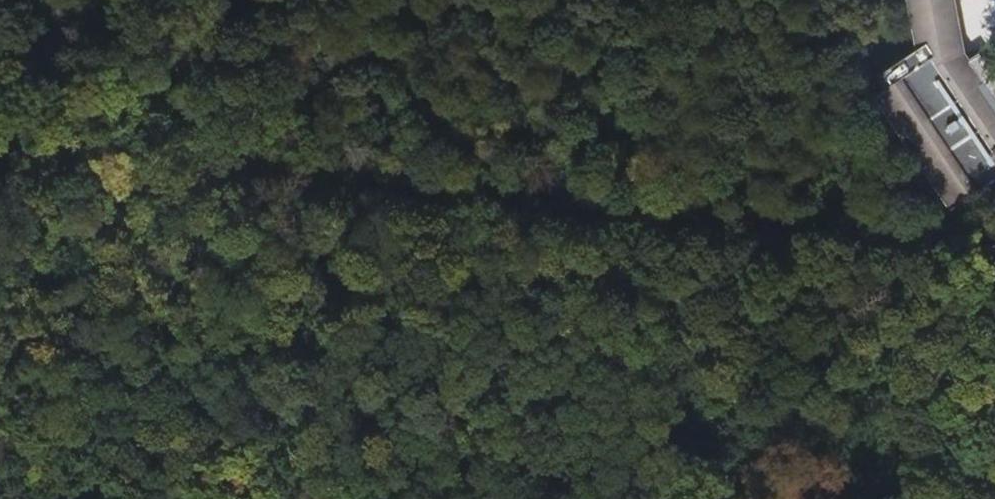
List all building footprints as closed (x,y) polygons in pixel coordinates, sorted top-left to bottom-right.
[(951,207),(962,200),(971,212),(994,197),(994,71),(993,73),(980,52),(972,57),(967,52),(957,0),(908,0),(917,48),(879,72),(888,86),(875,94),(951,207)]
